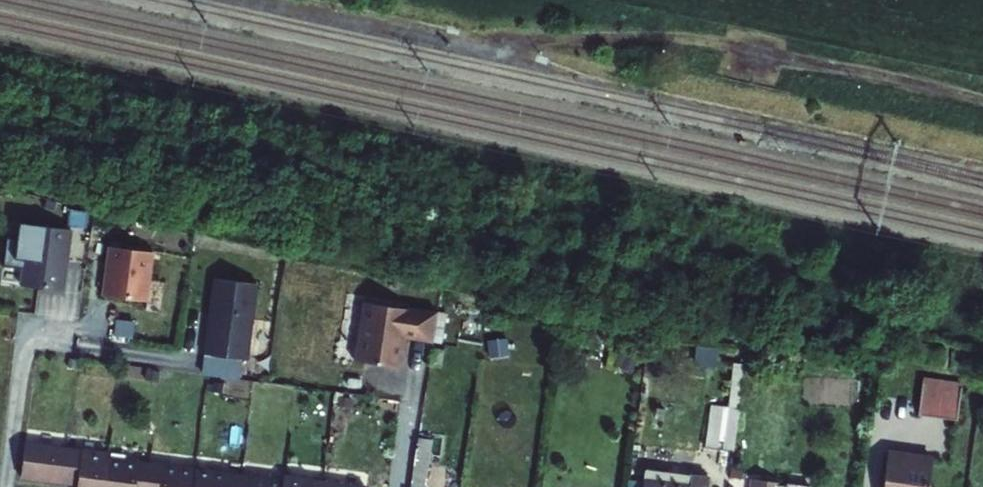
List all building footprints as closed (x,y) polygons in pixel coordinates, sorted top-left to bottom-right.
[(74,233),(32,227),(24,289),(66,295),(74,233)] [(155,255),(112,249),(106,299),(149,305),(155,255)] [(213,281),(202,357),(246,363),(256,287),(213,281)] [(435,338),(438,316),(366,305),(356,363),(401,370),(405,340),(434,344),(435,338)] [(447,339),(435,338),(434,344),(431,364),(445,366),(447,339)] [(240,363),(202,357),(200,377),(237,382),(240,363)] [(917,415),(957,420),(961,388),(921,382),(917,415)] [(732,457),(737,427),(706,422),(702,453),(732,457)] [(430,443),(418,442),(411,486),(423,486),(430,443)] [(141,466),(108,462),(108,458),(26,447),(21,481),(70,486),(138,486),(141,466)] [(889,453),(885,486),(930,486),(934,459),(889,453)] [(138,486),(345,486),(274,478),(274,483),(141,466),(138,486)] [(640,471),(639,476),(705,486),(705,481),(640,471)] [(705,486),(639,476),(637,486),(704,486),(705,486)]
